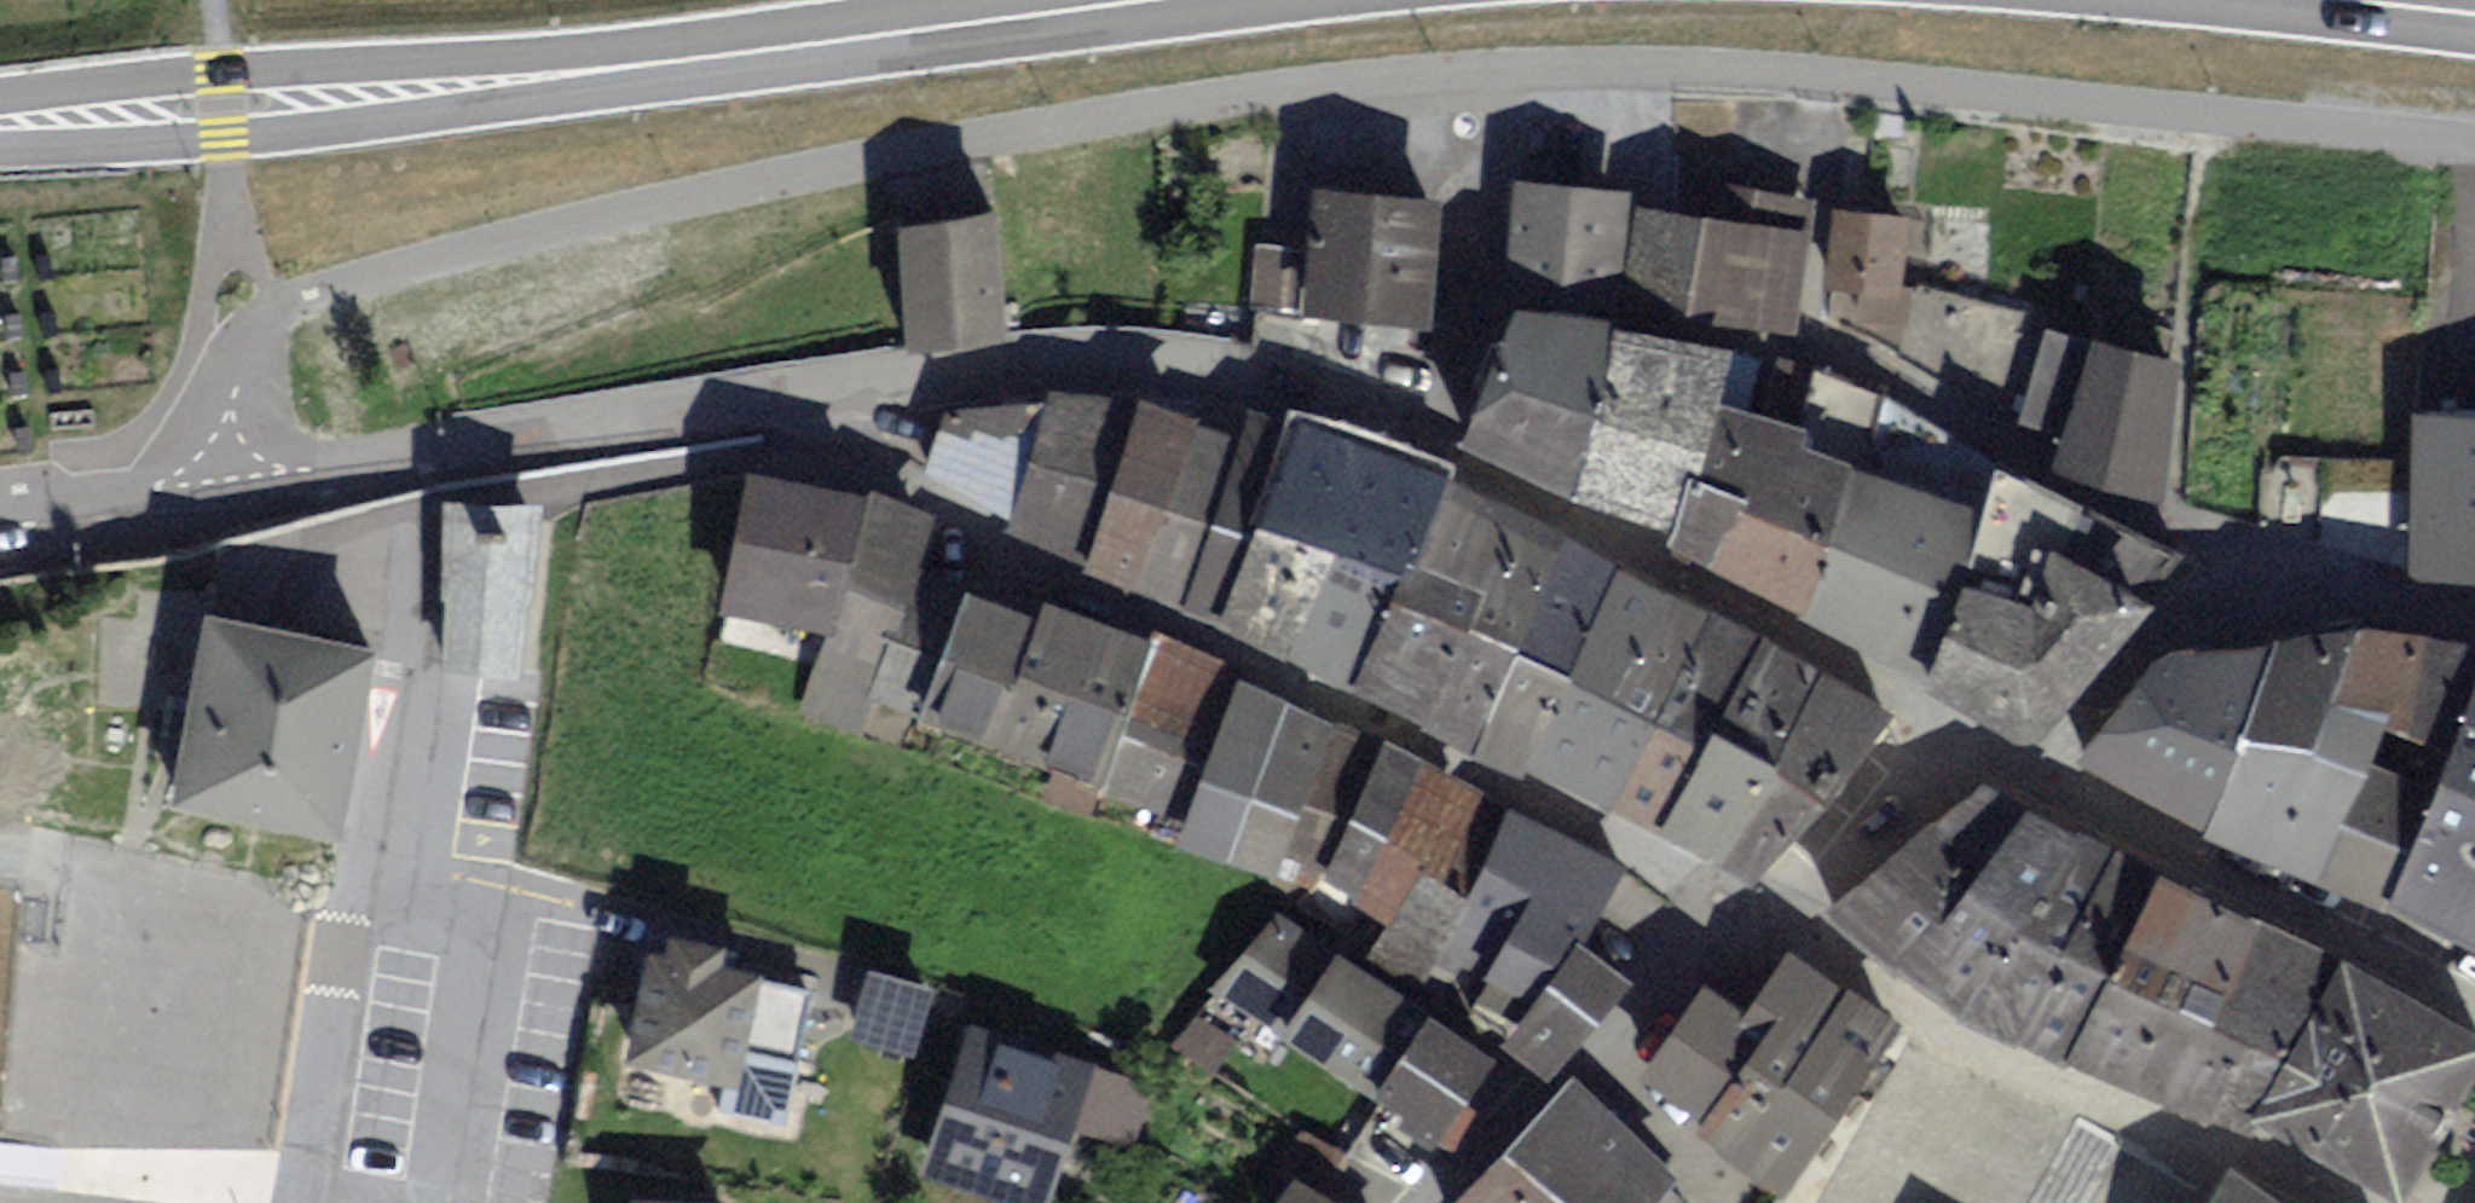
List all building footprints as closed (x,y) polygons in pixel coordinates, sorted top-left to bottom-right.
[(1620,291),(1629,193),(1510,184),(1506,259),(1620,291)] [(1724,220),(1811,234),(1816,200),(1729,186),(1724,220)] [(1426,197),(1303,192),(1301,253),(1298,319),(1421,323),(1426,197)] [(1724,220),(1638,206),(1624,292),(1795,331),(1811,234),(1724,220)] [(1831,291),(1900,299),(1902,286),(1909,218),(1836,211),(1827,290),(1831,291)] [(991,221),(893,231),(904,348),(1002,338),(991,221)] [(1248,316),(1298,319),(1301,253),(1251,251),(1248,316)] [(1900,299),(1831,291),(1828,320),(1908,327),(1912,286),(1902,286),(1900,299)] [(2016,425),(2046,328),(2022,322),(2026,311),(1919,289),(1908,354),(2016,425)] [(1573,483),(1613,320),(1519,297),(1471,428),(1573,483)] [(1670,537),(1715,395),(1724,350),(1613,320),(1573,483),(1670,537)] [(2061,439),(2086,340),(2046,328),(2016,425),(2061,439)] [(2162,498),(2179,366),(2086,340),(2061,439),(2056,455),(2162,498)] [(1802,602),(1882,393),(1813,367),(1799,418),(1715,395),(1670,537),(1802,602)] [(1922,670),(1996,455),(1882,393),(1802,602),(1922,670)] [(1012,518),(1044,396),(945,412),(929,473),(1012,518)] [(1082,554),(1132,397),(1044,396),(1012,518),(1082,554)] [(1181,597),(1240,434),(1132,397),(1082,554),(1181,597)] [(1219,614),(1294,421),(1252,404),(1240,434),(1181,597),(1219,614)] [(2406,417),(2399,584),(2474,586),(2474,420),(2406,417)] [(1349,672),(1444,480),(1294,421),(1219,614),(1349,672)] [(2171,552),(1996,455),(1922,670),(2019,723),(2040,714),(2171,552)] [(833,639),(863,500),(749,476),(719,615),(833,639)] [(1528,756),(1616,571),(1444,480),(1349,672),(1528,756)] [(923,508),(863,500),(833,639),(808,704),(858,721),(868,690),(923,707),(964,585),(908,563),(923,508)] [(524,668),(532,517),(454,513),(446,664),(524,668)] [(1659,819),(1759,638),(1616,571),(1528,756),(1659,819)] [(994,729),(1037,613),(964,585),(923,707),(994,729)] [(1111,770),(1153,633),(1046,594),(1037,613),(994,729),(1111,770)] [(363,649),(195,618),(160,811),(327,841),(363,649)] [(1185,808),(1236,673),(1153,633),(1111,770),(1110,783),(1185,808)] [(2334,687),(2361,634),(2271,646),(2243,741),(2313,747),(2361,770),(2388,724),(2334,687)] [(2445,740),(2474,680),(2474,649),(2361,634),(2334,687),(2388,724),(2445,740)] [(1759,638),(1659,819),(1754,866),(1882,713),(1759,638)] [(2086,763),(2203,823),(2243,741),(2271,646),(2182,650),(2157,662),(2132,689),(2086,763)] [(1344,821),(1380,745),(1236,673),(1185,808),(1178,829),(1271,859),(1294,806),(1344,821)] [(2445,740),(2425,795),(2384,903),(2474,945),(2474,680),(2445,740)] [(2243,741),(2203,823),(2312,872),(2361,770),(2313,747),(2243,741)] [(1460,899),(1505,811),(1380,745),(1344,821),(1315,881),(1380,926),(1417,870),(1460,899)] [(2312,872),(2384,903),(2425,795),(2361,770),(2312,872)] [(1903,960),(2024,802),(1978,784),(1831,899),(1903,960)] [(2068,1048),(2157,866),(2024,802),(1903,960),(2068,1048)] [(1511,1031),(1573,946),(1617,872),(1505,811),(1460,899),(1504,922),(1460,1002),(1511,1031)] [(2336,955),(2157,866),(2068,1048),(2246,1118),(2257,1105),(2336,955)] [(1212,996),(1276,1037),(1328,958),(1264,916),(1212,996)] [(647,938),(623,1049),(736,1073),(759,964),(722,956),(727,935),(667,922),(663,941),(647,938)] [(1511,1031),(1497,1051),(1542,1082),(1617,977),(1573,946),(1511,1031)] [(1694,1116),(1784,1180),(1894,1017),(1784,950),(1738,1015),(1759,1030),(1702,1105),(1694,1116)] [(2474,1055),(2474,1032),(2336,955),(2257,1105),(2404,1186),(2474,1055)] [(1276,1037),(1366,1095),(1418,1016),(1328,958),(1276,1037)] [(934,980),(867,962),(846,1036),(914,1054),(934,980)] [(1738,1015),(1698,987),(1646,1066),(1702,1105),(1759,1030),(1738,1015)] [(1366,1095),(1433,1138),(1484,1059),(1418,1016),(1366,1095)] [(966,1031),(914,1175),(993,1202),(1041,1202),(1087,1075),(966,1031)] [(1457,1202),(1650,1202),(1675,1176),(1571,1080),(1457,1202)] [(2224,1171),(2203,1202),(2276,1202),(2224,1171)] [(1273,1202),(1332,1202),(1293,1175),(1273,1202)]
